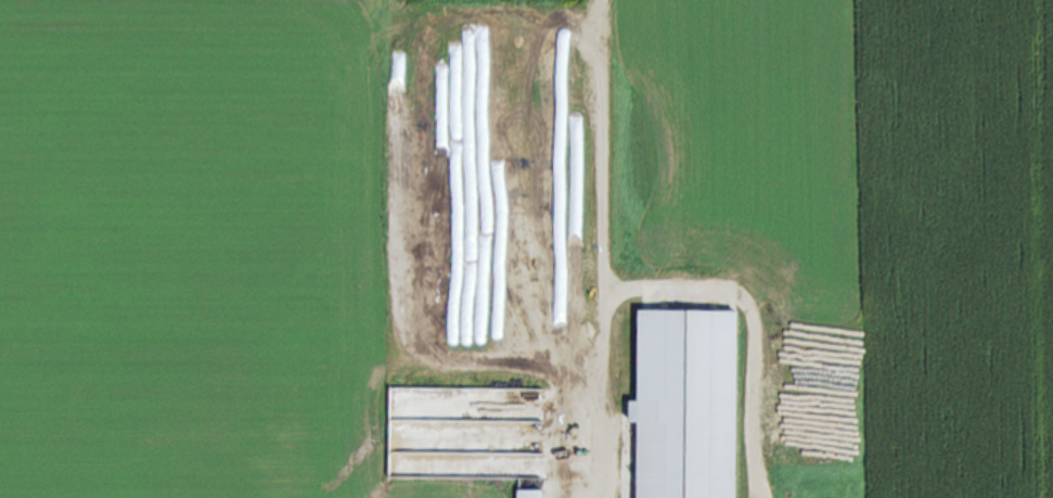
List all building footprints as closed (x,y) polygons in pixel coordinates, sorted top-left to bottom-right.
[(638,312),(638,403),(629,403),(629,423),(637,423),(636,497),(736,497),(737,312),(638,312)]
